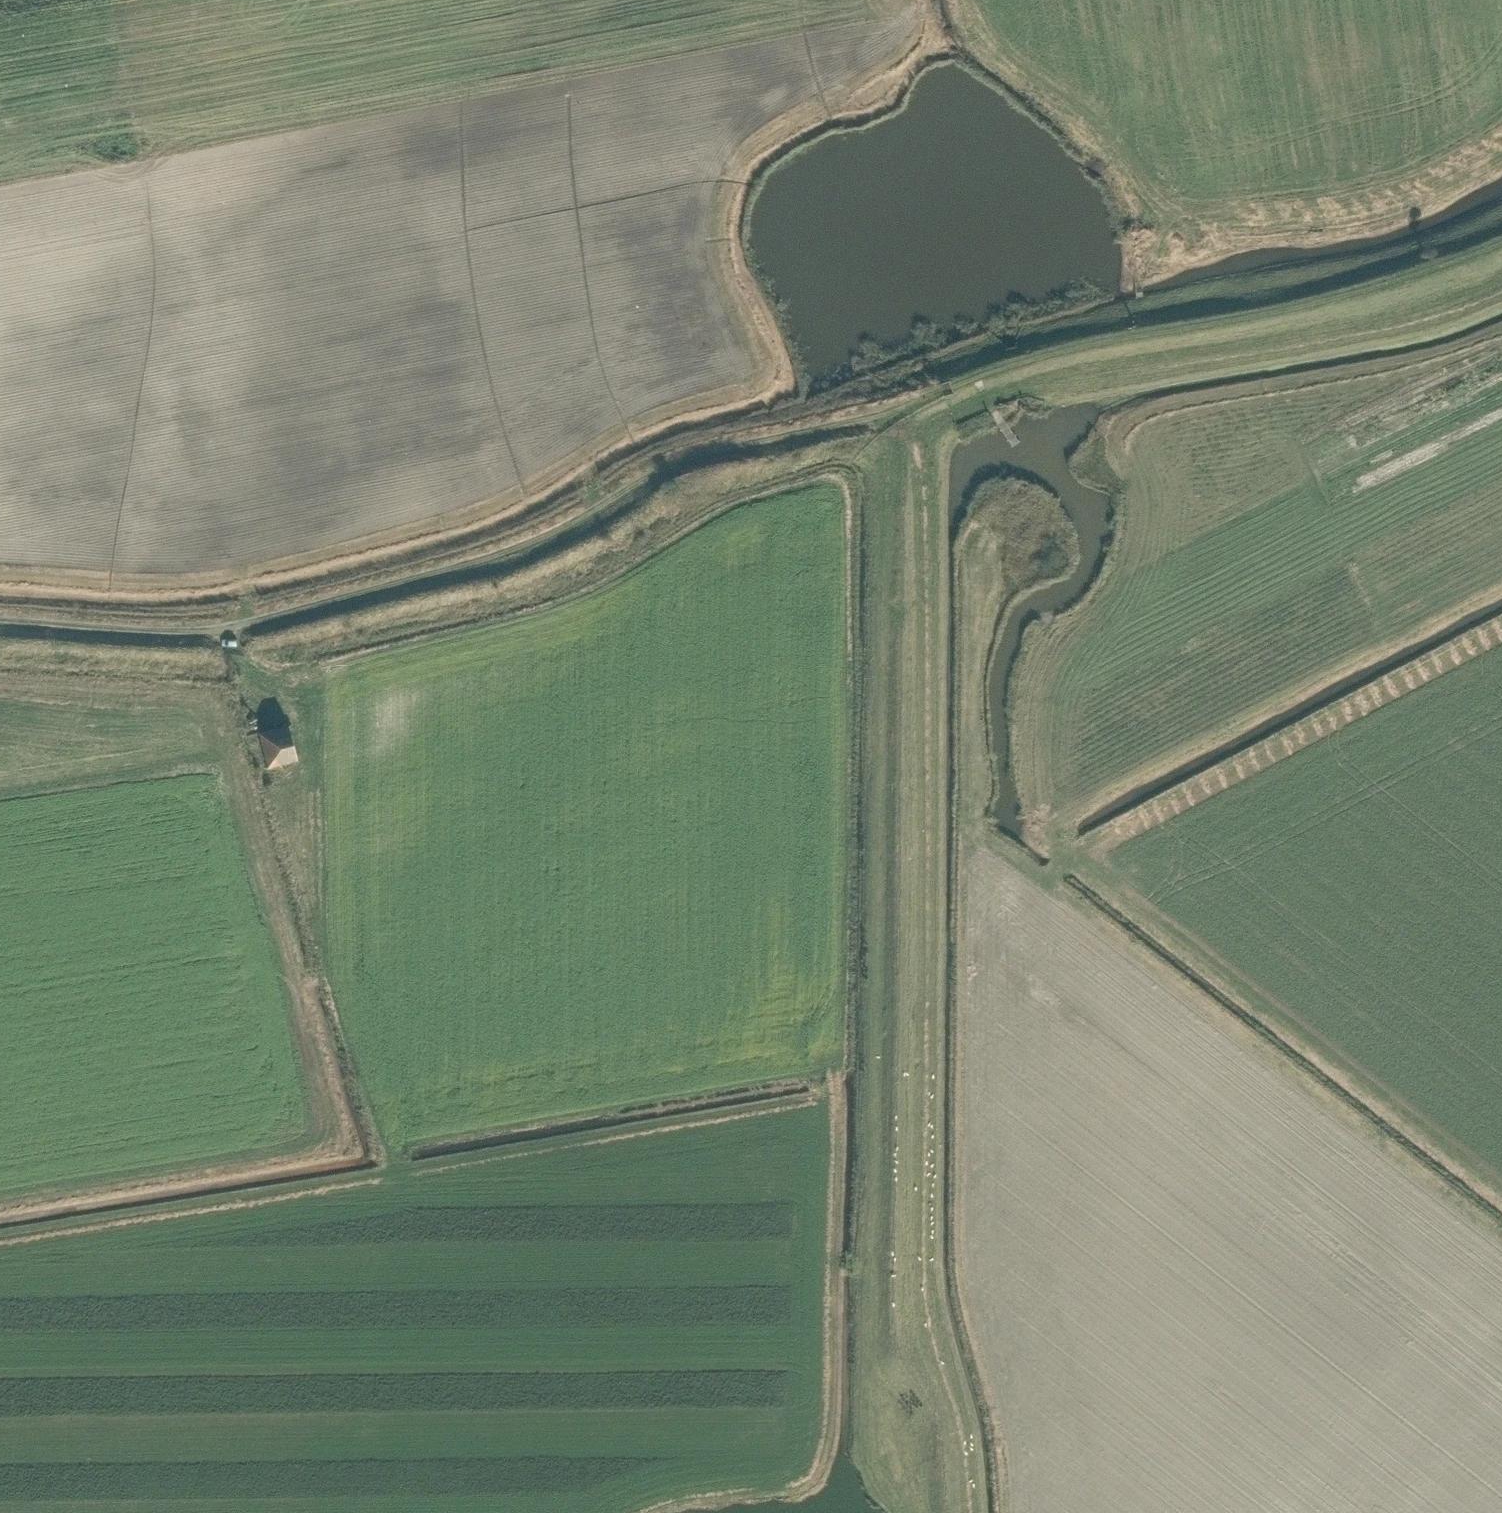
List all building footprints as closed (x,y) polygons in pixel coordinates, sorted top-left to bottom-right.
[(292,724),(260,732),(269,768),(301,760),(292,724)]
